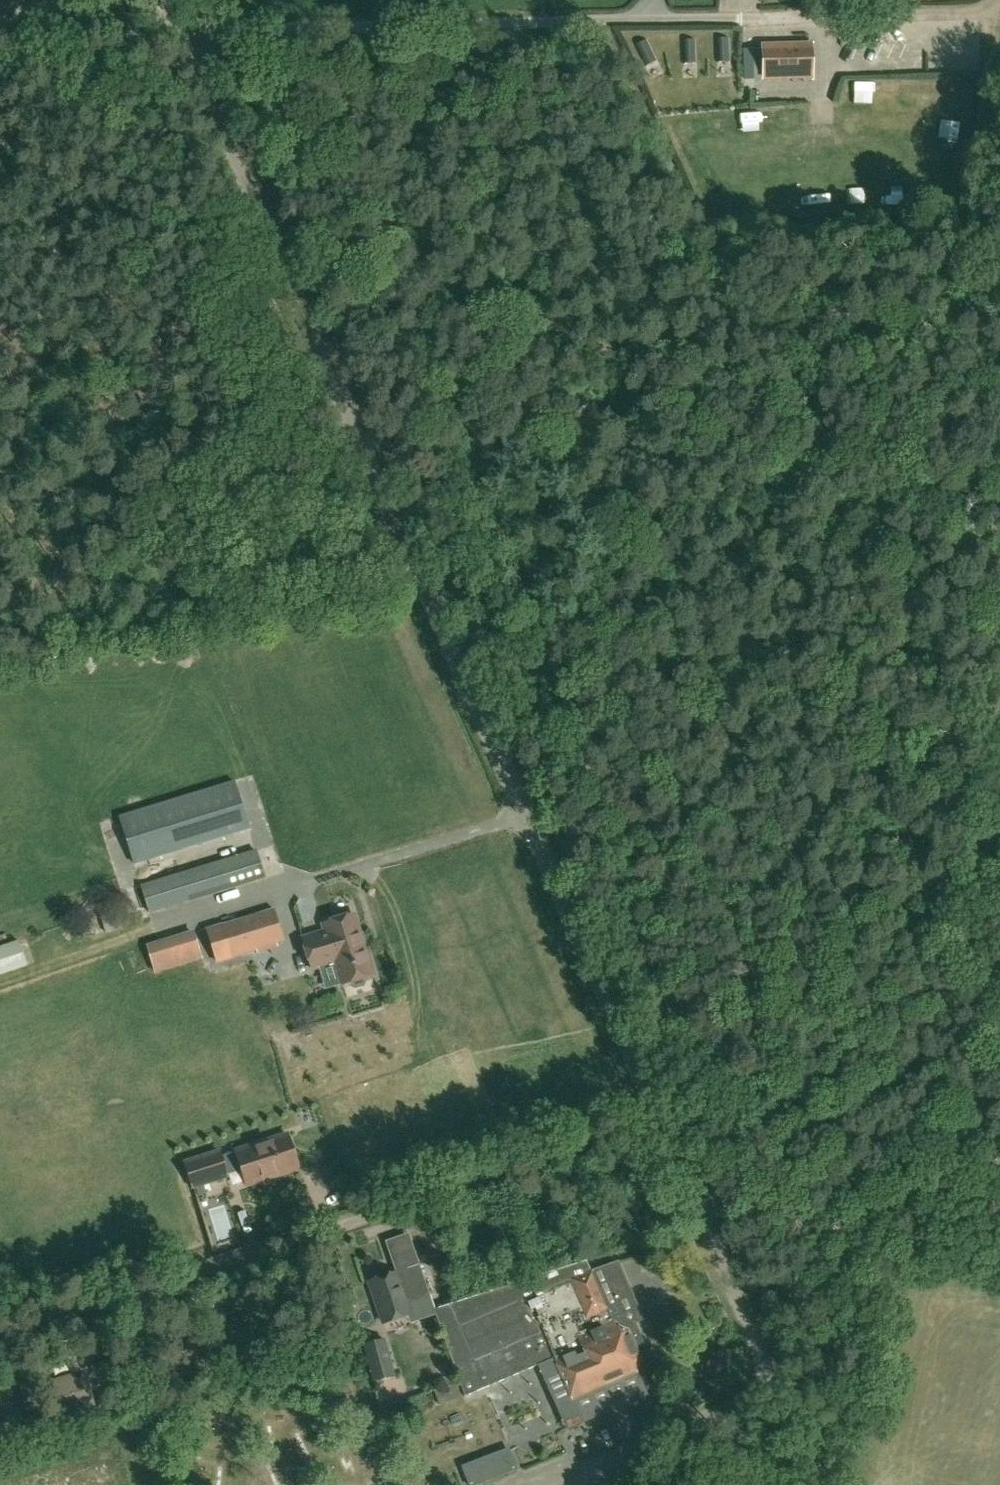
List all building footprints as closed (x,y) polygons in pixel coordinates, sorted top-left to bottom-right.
[(20,0),(0,0),(0,9),(20,0)] [(729,38),(716,39),(717,63),(730,62),(729,38)] [(657,61),(647,40),(635,45),(646,67),(657,61)] [(695,40),(682,40),(683,64),(696,64),(695,40)] [(805,44),(759,45),(760,69),(806,68),(805,44)] [(247,821),(236,782),(121,818),(132,856),(247,821)] [(150,913),(265,878),(257,851),(142,886),(150,913)] [(217,963),(277,944),(284,942),(274,910),(207,931),(217,963)] [(362,983),(364,980),(364,978),(374,975),(366,948),(364,949),(353,915),(323,924),(325,932),(302,939),(312,969),(335,962),(342,985),(352,982),(353,984),(356,985),(362,983)] [(201,934),(154,943),(160,972),(207,962),(201,934)] [(28,967),(19,942),(0,948),(0,976),(28,967)] [(248,1187),(299,1170),(288,1136),(237,1152),(248,1187)] [(193,1188),(227,1176),(220,1153),(186,1165),(193,1188)] [(385,1243),(397,1273),(397,1274),(420,1266),(409,1234),(385,1243)] [(553,1359),(574,1405),(641,1377),(647,1374),(648,1367),(650,1360),(634,1324),(642,1320),(618,1263),(593,1271),(592,1269),(590,1270),(586,1261),(435,1309),(433,1310),(434,1312),(464,1397),(538,1366),(553,1359)] [(385,1325),(408,1317),(411,1316),(407,1305),(431,1297),(420,1266),(397,1274),(397,1273),(370,1282),(385,1325)] [(407,1305),(411,1316),(412,1320),(434,1312),(433,1310),(435,1309),(431,1297),(407,1305)] [(374,1382),(395,1377),(386,1342),(365,1347),(374,1382)] [(553,1359),(538,1366),(567,1431),(582,1425),(574,1405),(553,1359)] [(574,1405),(582,1425),(611,1413),(615,1424),(629,1418),(624,1407),(649,1397),(641,1377),(574,1405)] [(63,1389),(69,1410),(81,1407),(79,1401),(93,1397),(88,1382),(63,1389)] [(4,1426),(0,1425),(0,1446),(6,1448),(30,1440),(24,1420),(4,1426)] [(516,1470),(509,1452),(463,1469),(469,1484),(476,1484),(516,1470)]
